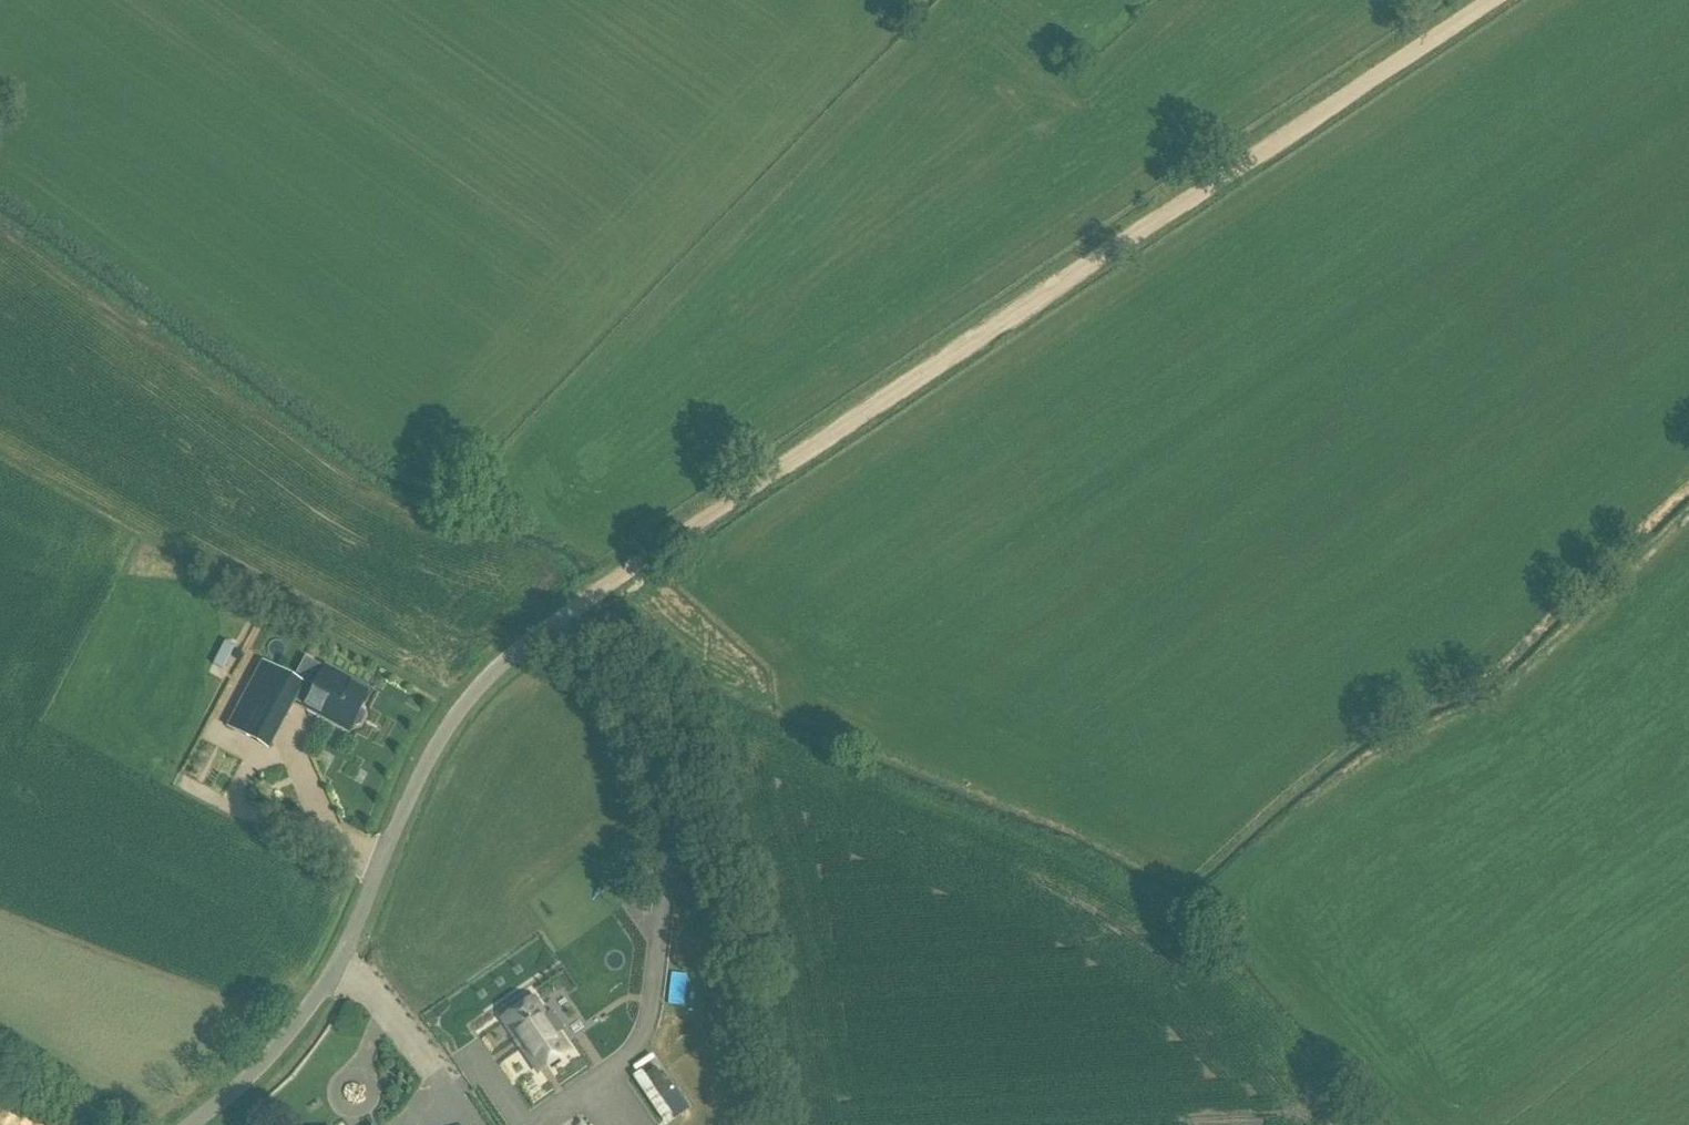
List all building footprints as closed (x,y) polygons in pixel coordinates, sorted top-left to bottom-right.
[(303,655),(294,672),(304,677),(302,680),(305,682),(303,686),(295,701),(307,708),(306,708),(350,732),(371,692),(303,655)] [(295,701),(303,686),(277,672),(260,705),(285,719),(295,701)] [(537,1000),(505,1022),(540,1074),(572,1053),(560,1035),(564,1032),(553,1015),(549,1018),(537,1000)] [(580,1114),(564,1124),(588,1124),(580,1114)]
